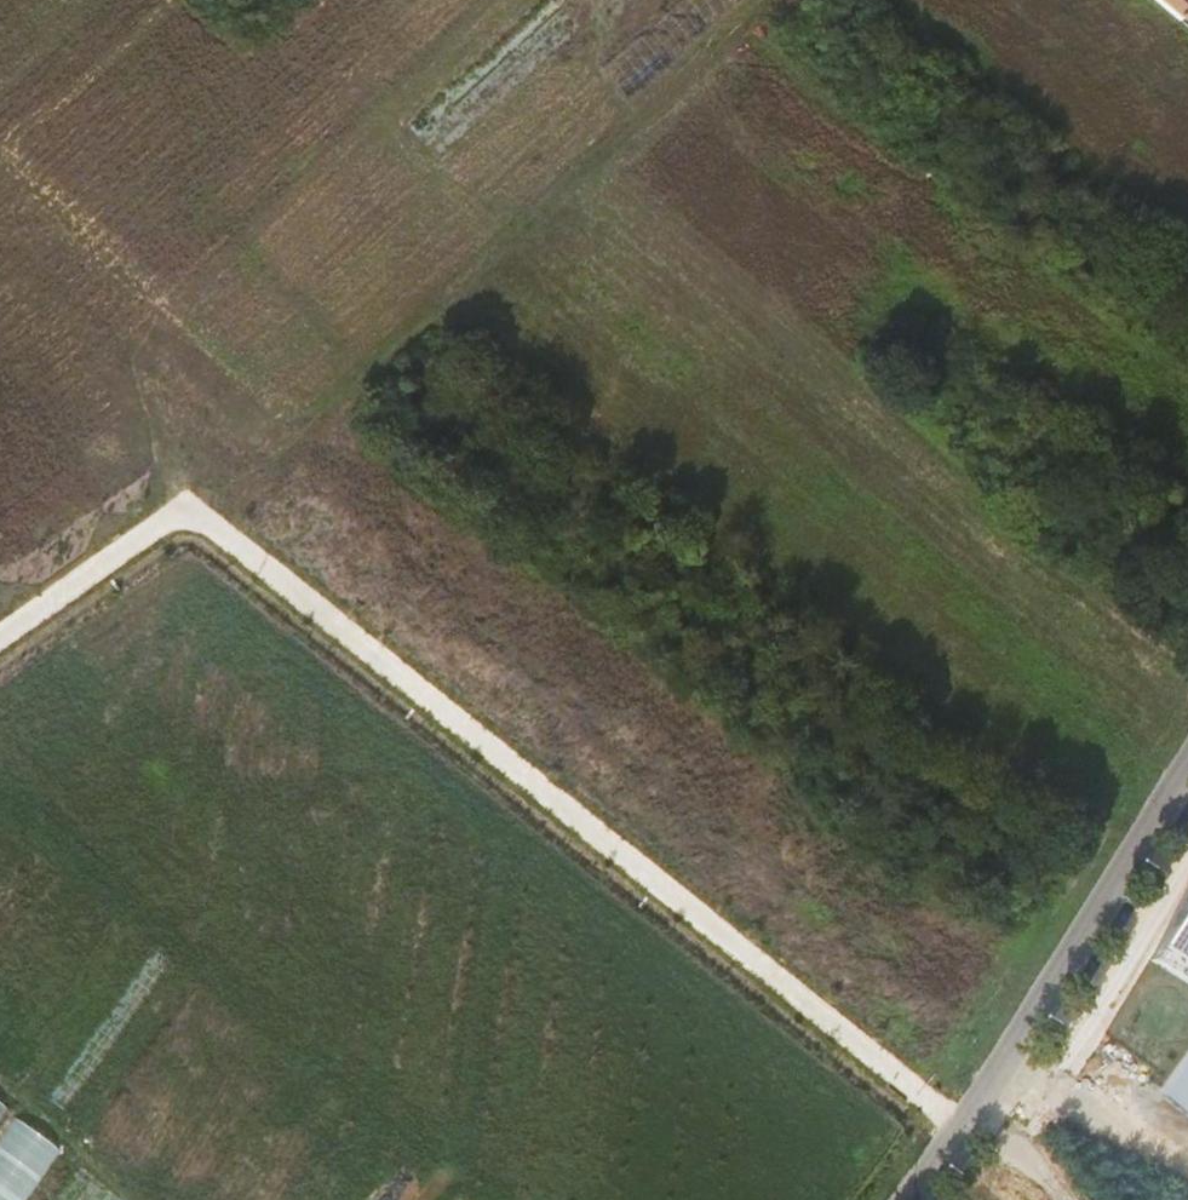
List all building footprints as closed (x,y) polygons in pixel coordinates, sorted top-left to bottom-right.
[(1179,21),(1187,11),(1187,0),(1154,0),(1179,21)] [(1152,959),(1187,980),(1187,903),(1152,959)]
